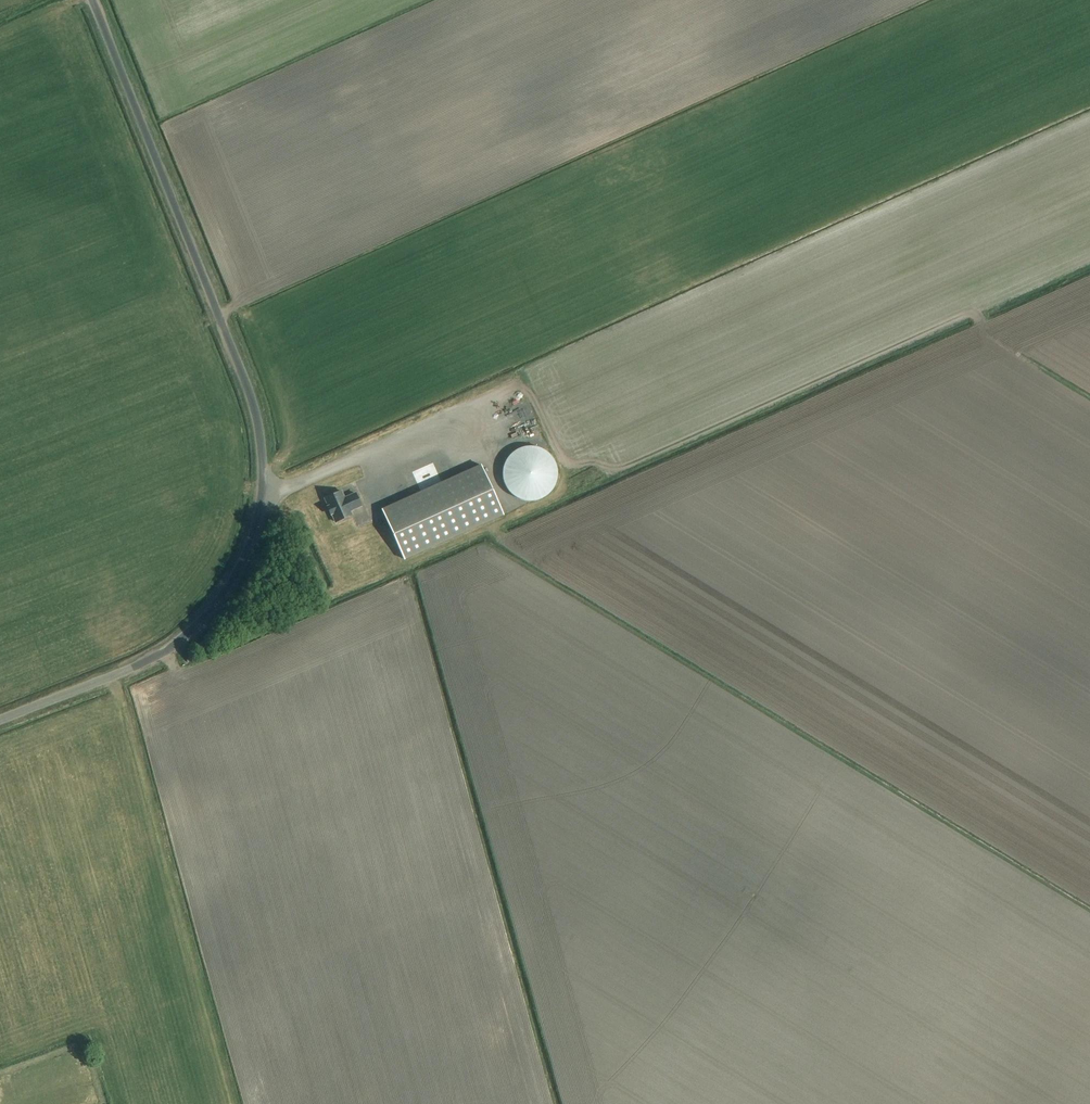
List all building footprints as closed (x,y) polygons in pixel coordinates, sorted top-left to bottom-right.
[(533,447),(530,447),(528,447),(526,447),(524,448),(523,448),(521,449),(519,449),(517,450),(516,451),(514,452),(513,453),(511,455),(510,456),(509,458),(507,459),(506,461),(505,462),(505,463),(504,465),(504,467),(503,469),(503,471),(503,473),(503,475),(503,476),(503,478),(503,480),(504,482),(504,484),(505,486),(506,487),(507,489),(508,491),(509,492),(510,494),(513,496),(514,497),(516,498),(517,499),(519,500),(522,501),(524,501),(525,502),(527,502),(529,502),(532,502),(534,502),(536,501),(538,501),(540,500),(542,499),(544,498),(546,497),(548,496),(549,494),(551,493),(552,491),(553,490),(554,487),(555,486),(556,484),(557,482),(557,480),(557,478),(558,477),(558,475),(558,474),(558,473),(557,471),(557,469),(557,468),(557,467),(556,465),(555,463),(554,462),(554,461),(552,458),(551,457),(550,455),(549,454),(547,453),(546,452),(544,451),(542,450),(541,449),(539,448),(537,448),(535,447),(533,447)] [(504,516),(481,465),(381,510),(404,561),(504,516)] [(345,498),(342,491),(324,499),(335,524),(353,516),(352,512),(362,507),(356,493),(345,498)]
